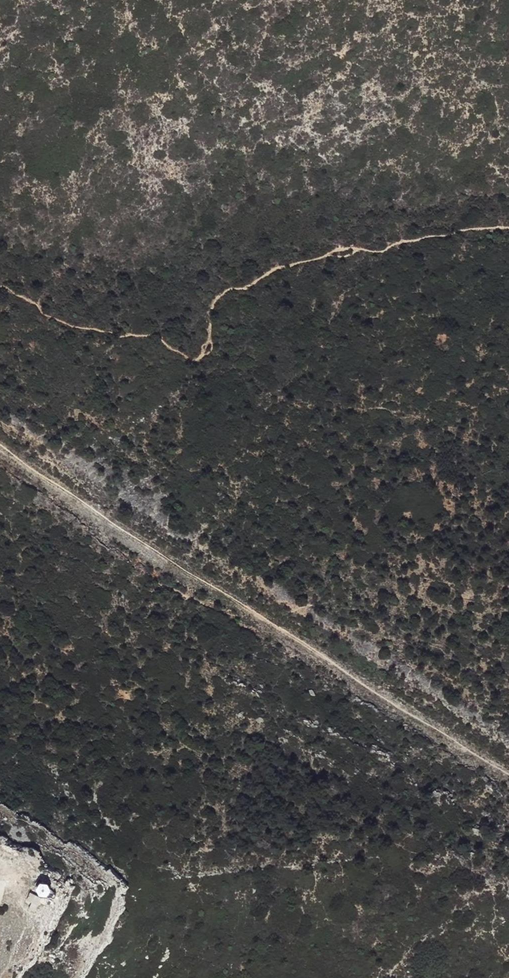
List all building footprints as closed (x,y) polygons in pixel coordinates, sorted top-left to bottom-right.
[(48,885),(41,884),(36,889),(40,897),(47,898),(51,891),(48,885)]
